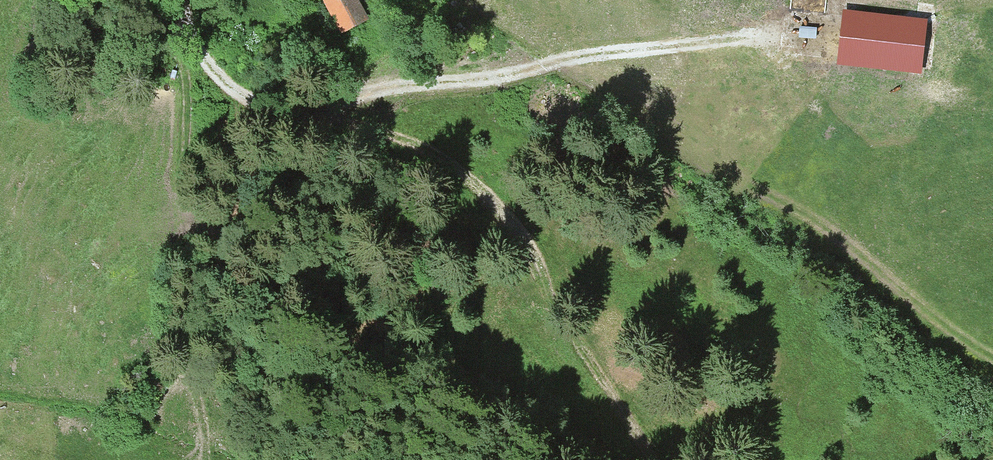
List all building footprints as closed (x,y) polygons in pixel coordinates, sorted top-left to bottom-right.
[(356,0),(325,0),(341,28),(364,15),(356,0)] [(923,23),(847,16),(843,59),(919,66),(923,23)]
